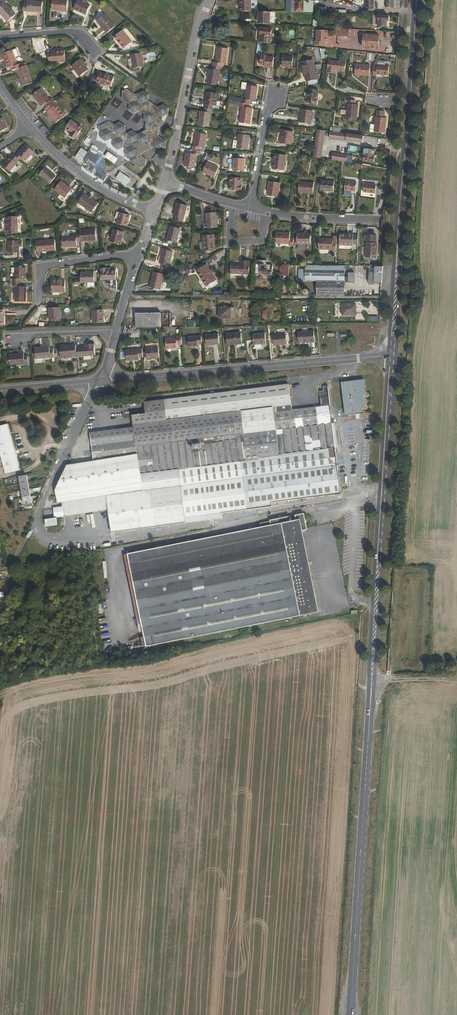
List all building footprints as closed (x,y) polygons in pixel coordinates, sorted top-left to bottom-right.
[(5,0),(3,0),(0,3),(0,14),(7,22),(15,14),(5,3),(6,2),(5,0)] [(67,0),(60,0),(51,0),(51,11),(54,11),(54,10),(67,11),(67,0)] [(86,15),(90,6),(78,0),(74,9),(86,15)] [(239,5),(239,11),(250,11),(250,0),(239,0),(239,5)] [(292,12),(304,12),(304,0),(295,0),(295,7),(292,8),(292,12)] [(373,0),(364,0),(364,11),(371,10),(371,7),(373,7),(373,0)] [(394,0),(385,0),(385,7),(392,8),(393,8),(394,0)] [(27,4),(24,4),(22,11),(41,12),(42,2),(28,1),(27,4)] [(257,23),(267,23),(268,12),(257,11),(257,23)] [(106,34),(114,26),(104,14),(96,21),(106,34)] [(377,16),(377,25),(385,26),(385,21),(387,21),(387,16),(377,16)] [(260,28),(259,42),(270,43),(272,29),(260,28)] [(123,49),(132,42),(122,30),(113,38),(123,49)] [(328,30),(316,30),(315,41),(314,41),(314,45),(325,46),(325,42),(327,42),(328,30)] [(363,34),(363,39),(363,43),(362,48),(365,48),(365,52),(370,53),(373,53),(373,49),(377,49),(378,35),(363,34)] [(212,62),(212,65),(220,67),(223,67),(223,63),(226,64),(228,49),(217,47),(215,62),(212,62)] [(10,67),(11,70),(16,69),(22,67),(21,63),(17,65),(12,50),(2,54),(7,68),(10,67)] [(64,50),(51,52),(51,57),(48,58),(49,63),(65,61),(64,50)] [(143,66),(140,53),(130,55),(133,68),(143,66)] [(272,68),(273,57),(265,56),(265,55),(260,55),(259,64),(264,65),(264,67),(272,68)] [(291,67),(292,57),(282,56),(281,66),(291,67)] [(88,70),(80,59),(71,66),(79,77),(88,70)] [(312,60),(309,60),(304,61),(301,62),(305,77),(306,77),(307,82),(317,79),(316,75),(315,75),(312,60)] [(334,74),(334,70),(335,69),(337,69),(337,70),(344,71),(345,63),(328,61),(326,73),(334,74)] [(373,63),(372,76),(376,76),(376,75),(388,75),(388,66),(377,65),(377,63),(373,63)] [(369,76),(369,65),(355,64),(354,75),(369,76)] [(22,67),(16,69),(23,86),(33,83),(26,65),(22,67)] [(220,67),(212,65),(211,69),(208,69),(206,84),(217,85),(220,67)] [(111,86),(113,76),(99,72),(98,77),(94,76),(92,83),(96,84),(96,82),(111,86)] [(242,99),(241,102),(247,103),(249,103),(250,100),(255,101),(257,86),(246,85),(244,99),(242,99)] [(42,105),(45,108),(53,101),(54,101),(51,98),(50,99),(41,88),(32,95),(41,106),(42,105)] [(143,120),(146,122),(148,124),(148,129),(145,130),(142,131),(137,134),(132,130),(126,133),(124,132),(125,126),(119,122),(114,125),(109,121),(98,127),(98,130),(100,132),(100,137),(105,141),(110,138),(113,141),(112,146),(117,149),(122,147),(125,149),(124,154),(130,158),(129,161),(139,168),(145,165),(145,159),(141,156),(141,153),(141,150),(147,147),(149,149),(154,147),(159,150),(165,147),(165,141),(161,138),(158,135),(159,127),(164,125),(164,121),(162,120),(162,117),(167,114),(168,108),(163,105),(157,107),(147,101),(148,95),(143,91),(138,94),(135,95),(127,89),(122,91),(121,99),(129,104),(128,110),(133,113),(139,110),(144,114),(143,120)] [(316,94),(317,90),(309,89),(308,93),(306,102),(316,104),(317,95),(316,94)] [(213,106),(215,106),(217,93),(206,92),(203,108),(211,109),(212,109),(213,106)] [(354,105),(355,100),(347,100),(345,119),(356,120),(357,105),(354,105)] [(53,101),(45,108),(47,111),(56,123),(64,116),(53,101)] [(247,103),(241,102),(239,102),(239,106),(241,106),(239,122),(249,124),(252,108),(246,107),(247,103)] [(211,109),(203,108),(203,111),(200,111),(197,125),(209,127),(211,112),(211,109)] [(310,124),(312,111),(301,109),(299,122),(310,124)] [(383,118),(384,111),(376,110),(376,117),(375,117),(373,132),(384,133),(386,118),(383,118)] [(82,128),(70,120),(65,128),(71,133),(70,136),(74,139),(82,128)] [(320,158),(324,130),(316,129),(312,157),(319,158),(320,158)] [(291,144),(293,131),(281,130),(279,143),(291,144)] [(246,132),(239,131),(238,131),(236,148),(246,150),(249,135),(246,135),(246,132)] [(363,135),(360,135),(339,132),(332,131),(330,131),(329,138),(362,142),(363,135)] [(193,149),(201,151),(203,151),(206,134),(196,133),(193,146),(192,146),(191,149),(193,149)] [(15,156),(19,159),(22,157),(25,160),(33,151),(25,144),(15,156)] [(373,157),(374,150),(364,148),(362,161),(373,162),(374,157),(373,157)] [(84,160),(87,162),(88,160),(86,158),(92,150),(91,149),(84,160)] [(187,167),(190,167),(194,168),(196,154),(200,155),(201,151),(193,149),(192,154),(186,152),(183,166),(187,167)] [(88,160),(87,162),(86,164),(89,166),(87,169),(92,173),(92,172),(103,179),(106,176),(105,174),(106,172),(104,171),(105,168),(106,166),(106,163),(105,162),(104,160),(103,159),(102,158),(102,159),(99,157),(100,156),(92,150),(86,158),(88,160)] [(115,164),(118,158),(107,151),(104,156),(115,164)] [(346,156),(347,155),(332,152),(331,160),(341,161),(346,162),(346,156)] [(9,171),(19,159),(15,156),(12,153),(2,165),(9,171)] [(274,153),(273,160),(274,160),(273,163),(272,162),(271,168),(283,170),(285,155),(274,153)] [(243,171),(243,159),(233,158),(232,170),(243,171)] [(214,177),(218,168),(206,163),(202,172),(214,177)] [(50,183),(55,176),(45,167),(39,174),(50,183)] [(126,185),(131,178),(120,172),(116,178),(126,185)] [(240,185),(241,178),(230,178),(229,190),(241,191),(241,185),(240,185)] [(332,191),(333,181),(320,180),(319,190),(332,191)] [(65,197),(71,189),(61,181),(54,189),(65,197)] [(277,197),(279,183),(269,181),(267,195),(277,197)] [(354,191),(355,182),(345,181),(344,190),(354,191)] [(312,194),(313,183),(299,182),(297,192),(312,194)] [(374,193),(375,185),(363,183),(362,192),(374,193)] [(91,212),(97,204),(84,194),(78,202),(91,212)] [(182,221),(187,205),(177,203),(173,215),(175,216),(174,219),(182,221)] [(127,226),(130,215),(120,212),(118,219),(117,218),(115,223),(127,226)] [(217,227),(216,212),(205,213),(206,228),(217,227)] [(17,233),(17,220),(6,221),(6,233),(17,233)] [(176,243),(179,228),(170,226),(167,240),(176,243)] [(80,233),(80,241),(96,240),(95,229),(79,230),(80,233)] [(119,244),(123,232),(113,229),(109,241),(119,244)] [(293,246),(293,238),(289,238),(289,233),(276,232),(276,243),(289,243),(289,245),(293,246)] [(76,241),(80,241),(80,233),(76,233),(76,235),(61,236),(62,247),(76,246),(76,241)] [(309,244),(310,233),(297,233),(296,243),(309,244)] [(352,245),(352,233),(339,233),(339,244),(352,245)] [(213,234),(211,234),(202,235),(203,250),(214,250),(213,242),(213,234)] [(367,234),(366,242),(375,242),(375,235),(367,234)] [(336,251),(336,240),(332,240),(332,238),(318,238),(318,249),(318,252),(320,253),(326,253),(327,252),(327,249),(331,249),(331,251),(336,251)] [(55,250),(54,239),(36,241),(37,251),(55,250)] [(22,245),(22,241),(19,241),(19,240),(8,241),(8,252),(19,252),(19,246),(22,245)] [(366,242),(365,252),(365,257),(375,257),(376,242),(375,242),(366,242)] [(169,265),(172,251),(162,249),(159,262),(162,263),(161,267),(171,269),(172,266),(169,265)] [(241,260),(240,264),(240,266),(238,266),(239,264),(231,263),(230,273),(248,274),(249,260),(241,260)] [(265,264),(265,260),(256,260),(255,274),(272,275),(272,265),(265,264)] [(216,285),(219,283),(218,282),(217,282),(206,264),(196,270),(206,286),(208,284),(210,286),(212,286),(216,285)] [(316,280),(343,281),(344,266),(305,265),(305,269),(298,269),(298,280),(316,280)] [(374,272),(374,283),(382,283),(382,266),(374,266),(374,272)] [(12,278),(12,282),(20,282),(20,278),(25,279),(25,267),(15,267),(14,278),(12,278)] [(115,279),(115,270),(106,270),(106,268),(100,268),(101,279),(115,279)] [(159,289),(163,274),(153,271),(149,286),(159,289)] [(94,272),(90,272),(84,272),(80,272),(80,282),(87,282),(87,287),(94,287),(94,272)] [(354,282),(354,272),(348,272),(348,276),(344,276),(344,282),(354,282)] [(58,281),(58,279),(51,279),(51,292),(65,291),(65,280),(61,280),(61,281),(58,281)] [(343,281),(316,280),(316,295),(343,296),(343,281)] [(20,282),(12,282),(12,286),(14,286),(14,301),(25,301),(26,287),(19,286),(20,282)] [(355,314),(355,304),(342,304),(342,314),(355,314)] [(60,320),(59,307),(49,307),(49,320),(60,320)] [(234,312),(233,307),(219,307),(219,310),(219,318),(234,317),(234,312)] [(103,322),(102,310),(92,310),(93,322),(103,322)] [(170,326),(170,312),(135,313),(135,321),(133,321),(133,326),(170,326)] [(314,341),(313,330),(298,332),(299,342),(314,341)] [(234,343),(241,342),(240,332),(226,333),(227,345),(234,344),(234,343)] [(218,343),(217,333),(205,334),(205,344),(218,343)] [(260,344),(261,344),(261,343),(265,342),(264,333),(252,334),(253,344),(254,344),(254,348),(259,348),(260,346),(260,344)] [(286,343),(285,333),(272,334),(273,345),(286,343)] [(176,345),(182,344),(181,335),(175,336),(175,338),(165,338),(166,347),(172,347),(173,348),(177,348),(176,345)] [(197,344),(201,344),(200,335),(187,337),(188,346),(197,345),(197,344)] [(94,343),(88,344),(88,346),(85,346),(79,347),(80,356),(94,355),(94,343)] [(65,346),(65,345),(59,345),(60,357),(77,356),(76,347),(76,345),(65,346)] [(35,358),(54,356),(53,348),(49,348),(49,346),(35,347),(35,358)] [(159,357),(157,347),(146,348),(146,358),(159,357)] [(139,357),(142,357),(142,348),(125,349),(126,360),(139,359),(139,357)] [(27,354),(24,355),(23,353),(8,354),(9,365),(28,363),(27,354)] [(364,378),(341,381),(345,414),(362,412),(361,406),(363,405),(362,400),(363,399),(363,393),(364,393),(364,388),(365,387),(364,378)] [(91,431),(90,432),(92,448),(93,460),(67,464),(64,471),(55,489),(58,502),(62,502),(63,504),(63,506),(53,507),(55,517),(53,517),(45,519),(46,525),(57,524),(56,517),(59,516),(60,525),(65,524),(65,520),(64,516),(108,509),(111,532),(223,517),(222,512),(272,505),(271,501),(341,492),(336,458),(332,423),(327,381),(323,381),(324,390),(320,390),(321,405),(305,407),(302,386),(289,388),(288,383),(257,387),(225,391),(197,394),(144,401),(145,412),(133,414),(134,425),(99,430),(99,428),(90,429),(91,431)] [(5,473),(21,469),(8,423),(0,425),(0,454),(5,473)] [(19,476),(20,483),(28,481),(27,474),(19,476)] [(28,481),(20,483),(21,490),(29,488),(28,481)] [(30,494),(22,496),(24,504),(32,503),(30,494)] [(303,513),(260,522),(261,525),(128,553),(146,645),(315,611),(318,610),(309,564),(302,528),(306,527),(303,513)]
